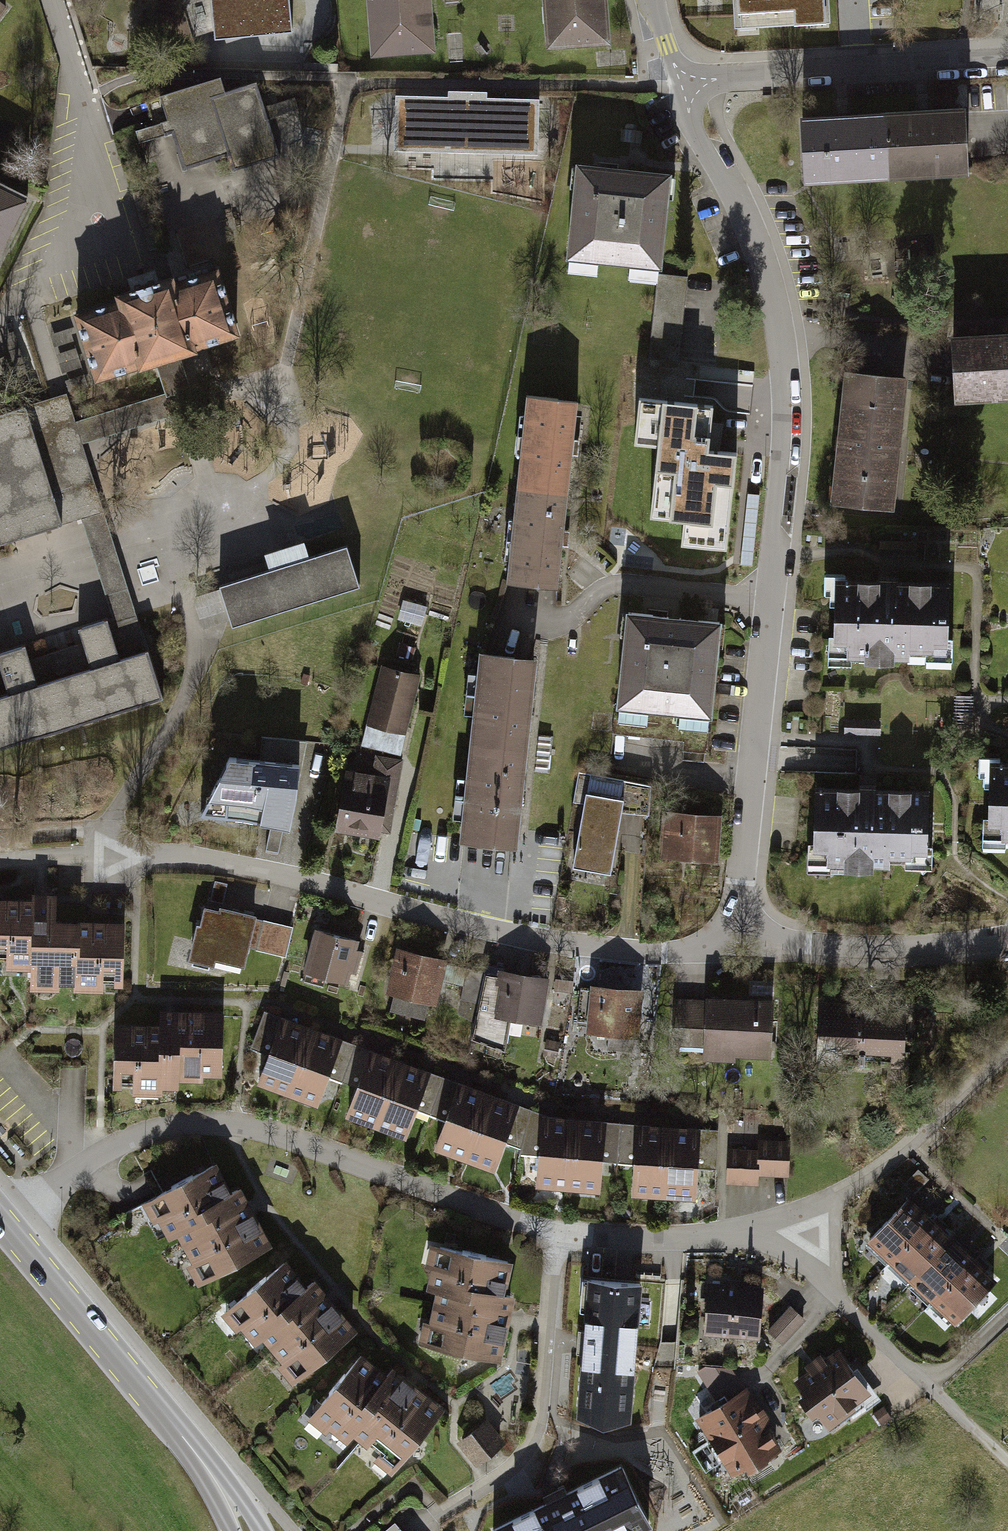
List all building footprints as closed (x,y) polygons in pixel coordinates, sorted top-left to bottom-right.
[(213,36),(291,28),(289,0),(209,0),(213,36)] [(366,45),(430,40),(427,0),(362,0),(366,45)] [(540,38),(606,34),(603,0),(537,0),(540,38)] [(827,10),(826,0),(731,0),(732,15),(827,10)] [(277,157),(251,78),(210,92),(205,77),(149,95),(174,169),(217,155),(223,175),(277,157)] [(279,112),(300,105),(296,92),(275,98),(279,112)] [(536,150),(537,96),(395,93),(394,147),(536,150)] [(799,104),(801,170),(963,165),(961,98),(799,104)] [(422,155),(424,182),(480,178),(478,151),(422,155)] [(657,261),(668,162),(572,151),(561,250),(657,261)] [(27,193),(0,179),(0,245),(27,193)] [(210,257),(68,303),(92,375),(174,350),(234,329),(210,257)] [(689,277),(658,275),(653,357),(683,359),(689,277)] [(952,390),(1007,388),(1007,321),(949,324),(952,390)] [(81,517),(111,610),(133,603),(82,442),(192,407),(174,350),(152,357),(162,391),(75,418),(66,390),(23,404),(58,516),(81,517)] [(828,493),(890,500),(905,370),(843,363),(828,493)] [(501,574),(554,580),(576,395),(523,389),(501,574)] [(0,407),(0,534),(58,516),(23,404),(22,400),(0,407)] [(647,527),(713,534),(717,489),(735,491),(739,457),(709,454),(714,410),(639,402),(634,448),(655,450),(647,527)] [(278,556),(310,546),(307,534),(274,544),(278,556)] [(220,584),(234,627),(363,586),(349,543),(220,584)] [(636,560),(635,574),(663,576),(664,562),(636,560)] [(829,641),(944,647),(948,573),(891,570),(833,567),(829,641)] [(0,643),(0,743),(163,692),(134,601),(133,603),(111,610),(73,620),(79,637),(27,653),(22,636),(0,643)] [(612,698),(706,708),(716,613),(623,603),(612,698)] [(461,832),(514,837),(533,649),(479,644),(461,832)] [(403,734),(419,672),(382,662),(365,724),(403,734)] [(296,824),(310,758),(232,749),(208,797),(266,802),(264,819),(296,824)] [(990,752),(988,824),(1007,825),(1007,753),(990,752)] [(377,836),(391,772),(345,762),(331,826),(377,836)] [(574,867),(613,874),(623,813),(651,818),(657,786),(580,772),(574,802),(586,804),(574,867)] [(922,858),(927,780),(870,776),(813,772),(807,849),(922,858)] [(718,860),(722,810),(665,806),(661,855),(718,860)] [(125,913),(51,911),(52,893),(0,891),(0,961),(24,962),(24,980),(122,984),(125,913)] [(238,959),(251,913),(200,898),(183,956),(210,964),(213,951),(238,959)] [(349,978),(361,937),(315,923),(303,964),(349,978)] [(435,999),(446,956),(396,943),(385,986),(435,999)] [(539,1017),(548,975),(493,964),(484,1006),(539,1017)] [(478,1017),(485,978),(466,975),(459,1014),(478,1017)] [(640,1032),(644,988),(589,983),(585,1027),(640,1032)] [(772,1049),(773,993),(705,992),(704,1048),(772,1049)] [(903,1067),(907,1007),(819,1002),(816,1062),(903,1067)] [(221,1073),(223,1007),(158,1004),(157,1020),(112,1019),(110,1084),(174,1087),(175,1071),(221,1073)] [(314,1101),(340,1034),(281,1012),(255,1078),(314,1101)] [(404,1134),(429,1069),(368,1045),(343,1110),(404,1134)] [(493,1169),(518,1101),(456,1078),(431,1146),(493,1169)] [(598,1186),(603,1115),(538,1111),(533,1181),(598,1186)] [(694,1195),(700,1124),(636,1118),(630,1189),(694,1195)] [(787,1173),(789,1140),(757,1138),(756,1148),(725,1146),(723,1178),(755,1180),(756,1171),(787,1173)] [(202,1277),(271,1238),(237,1178),(224,1185),(210,1160),(139,1199),(158,1233),(173,1225),(202,1277)] [(991,1273),(905,1192),(865,1235),(951,1316),(991,1273)] [(502,1288),(509,1259),(429,1239),(418,1284),(432,1287),(419,1338),(498,1358),(515,1291),(502,1288)] [(292,1377),(357,1326),(313,1270),(303,1278),(285,1255),(220,1305),(248,1341),(257,1334),(292,1377)] [(640,1280),(582,1275),(579,1310),(587,1311),(579,1408),(605,1417),(629,1411),(640,1280)] [(760,1336),(763,1284),(706,1280),(703,1332),(760,1336)] [(785,1339),(808,1318),(800,1309),(777,1331),(785,1339)] [(872,1389),(835,1340),(788,1376),(825,1425),(872,1389)] [(390,1467),(442,1404),(389,1361),(381,1371),(355,1350),(298,1420),(335,1450),(349,1433),(390,1467)] [(726,1475),(777,1445),(725,1357),(702,1370),(716,1393),(688,1410),(726,1475)] [(488,1417),(457,1442),(476,1465),(506,1441),(488,1417)] [(493,1527),(496,1530),(628,1530),(649,1521),(620,1464),(493,1527)] [(395,1517),(377,1530),(406,1530),(395,1517)]
